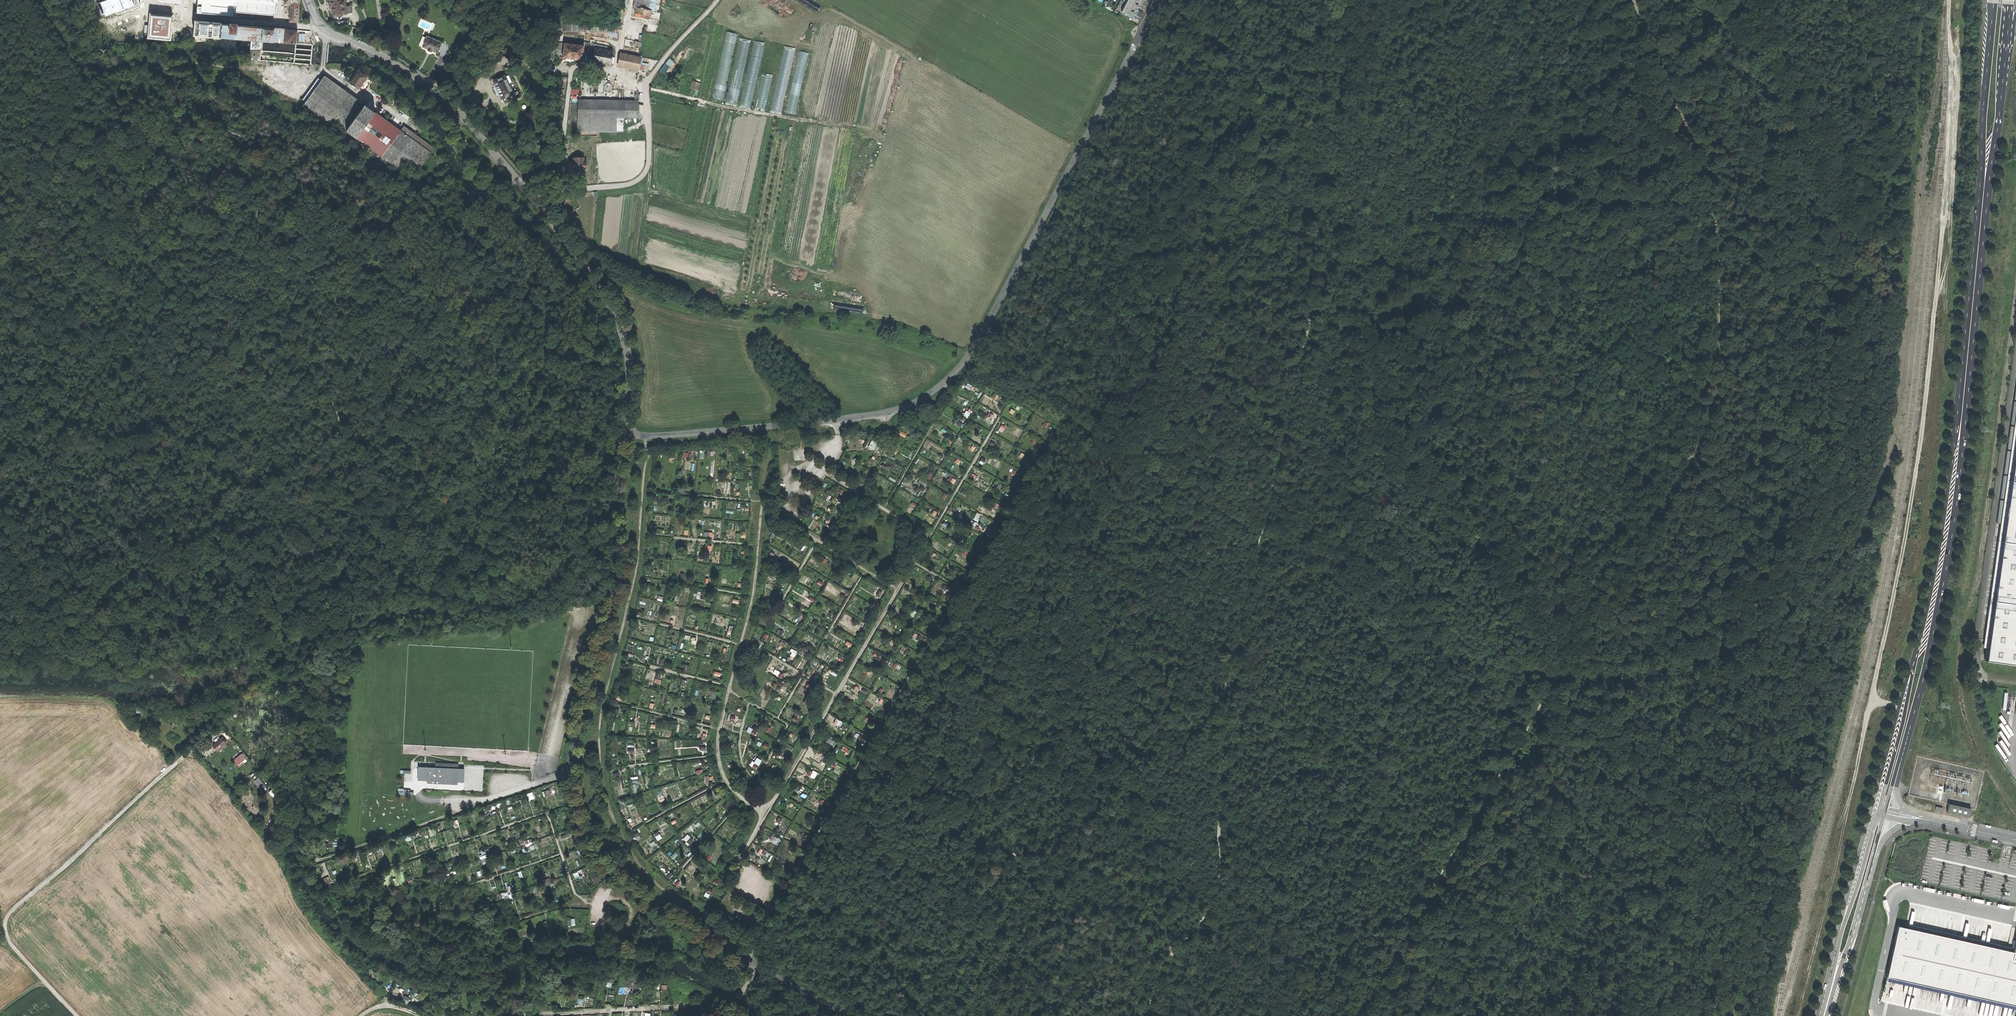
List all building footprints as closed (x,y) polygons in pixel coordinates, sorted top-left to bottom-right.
[(290,22),(298,22),(299,0),(285,0),(284,4),(291,4),(290,12),(290,22)] [(352,12),(351,5),(346,6),(344,0),(330,0),(330,3),(329,4),(329,7),(330,9),(331,9),(333,16),(352,12)] [(650,0),(638,0),(636,14),(645,15),(644,18),(650,19),(651,11),(648,11),(650,0)] [(1121,12),(1133,19),(1144,0),(1128,0),(1121,12)] [(172,21),(154,25),(157,44),(176,40),(174,33),(177,32),(176,29),(173,29),(172,21)] [(310,64),(312,44),(296,43),(298,30),(271,28),(217,23),(197,21),(195,42),(204,41),(205,35),(252,39),(252,40),(250,54),(249,59),(258,60),(258,59),(260,59),(259,74),(293,77),(294,62),(310,64)] [(578,29),(588,29),(589,23),(573,22),(573,31),(578,31),(578,29)] [(616,34),(616,25),(593,24),(592,32),(616,34)] [(725,31),(712,98),(724,100),(737,34),(725,31)] [(636,37),(632,36),(631,40),(627,40),(624,54),(621,54),(618,66),(639,70),(641,58),(637,57),(639,42),(635,41),(636,37)] [(438,55),(443,44),(428,38),(423,48),(429,51),(428,52),(430,52),(432,53),(432,52),(438,55)] [(598,41),(586,39),(584,46),(565,44),(563,62),(575,64),(575,59),(578,60),(582,61),(583,56),(585,56),(587,55),(587,53),(594,55),(593,62),(610,65),(613,51),(611,50),(611,52),(596,49),(598,41)] [(726,102),(737,104),(750,43),(739,40),(726,102)] [(739,107),(750,109),(764,45),(753,43),(739,107)] [(514,60),(518,55),(508,48),(505,52),(507,54),(507,55),(511,58),(512,58),(514,60)] [(669,58),(665,64),(669,67),(673,61),(669,58)] [(243,76),(256,77),(257,64),(244,63),(243,76)] [(665,64),(660,71),(665,73),(669,67),(665,64)] [(349,83),(358,90),(367,76),(358,70),(357,71),(349,83)] [(754,107),(765,109),(772,77),(761,74),(754,107)] [(302,106),(327,125),(330,120),(401,171),(405,166),(415,173),(430,152),(324,76),(302,106)] [(503,100),(514,95),(506,76),(495,81),(497,87),(496,88),(498,91),(499,94),(500,94),(503,100)] [(700,83),(691,80),(689,88),(698,91),(700,83)] [(615,88),(614,85),(612,83),(609,82),(606,83),(604,85),(604,88),(604,90),(605,92),(608,93),(611,93),(614,91),(615,88)] [(637,118),(637,100),(624,100),(618,100),(578,99),(578,117),(617,117),(637,118)] [(616,131),(617,117),(578,117),(578,131),(616,131)] [(841,162),(845,133),(840,132),(835,161),(841,162)] [(587,163),(584,163),(584,158),(574,158),(574,164),(571,164),(571,168),(574,168),(574,173),(579,173),(584,173),(584,168),(587,168),(587,163)] [(2015,663),(2015,431),(1984,659),(2015,663)] [(915,632),(912,637),(919,641),(922,636),(915,632)] [(149,730),(153,726),(149,722),(145,726),(149,730)] [(754,735),(757,731),(748,726),(746,730),(754,735)] [(825,741),(833,745),(835,741),(828,737),(825,741)] [(222,738),(212,746),(217,752),(227,744),(222,738)] [(239,756),(233,761),(237,767),(244,762),(239,756)] [(756,758),(752,767),(756,769),(760,759),(756,758)] [(459,765),(435,764),(435,768),(419,767),(418,781),(464,783),(465,770),(458,770),(459,765)] [(808,775),(814,778),(817,772),(811,769),(808,775)] [(261,790),(266,785),(258,777),(253,781),(261,790)] [(553,795),(550,788),(543,791),(545,797),(553,795)] [(662,788),(654,791),(659,802),(666,799),(662,788)] [(1947,812),(1969,817),(1970,809),(1949,804),(1947,812)] [(683,839),(695,849),(699,844),(687,834),(683,839)] [(322,878),(325,885),(331,883),(328,876),(322,878)] [(510,890),(498,894),(499,897),(504,896),(505,899),(512,897),(510,890)] [(1885,980),(2015,1009),(2015,938),(2015,940),(2013,940),(2011,947),(1908,924),(1907,928),(1897,926),(1885,980)]
